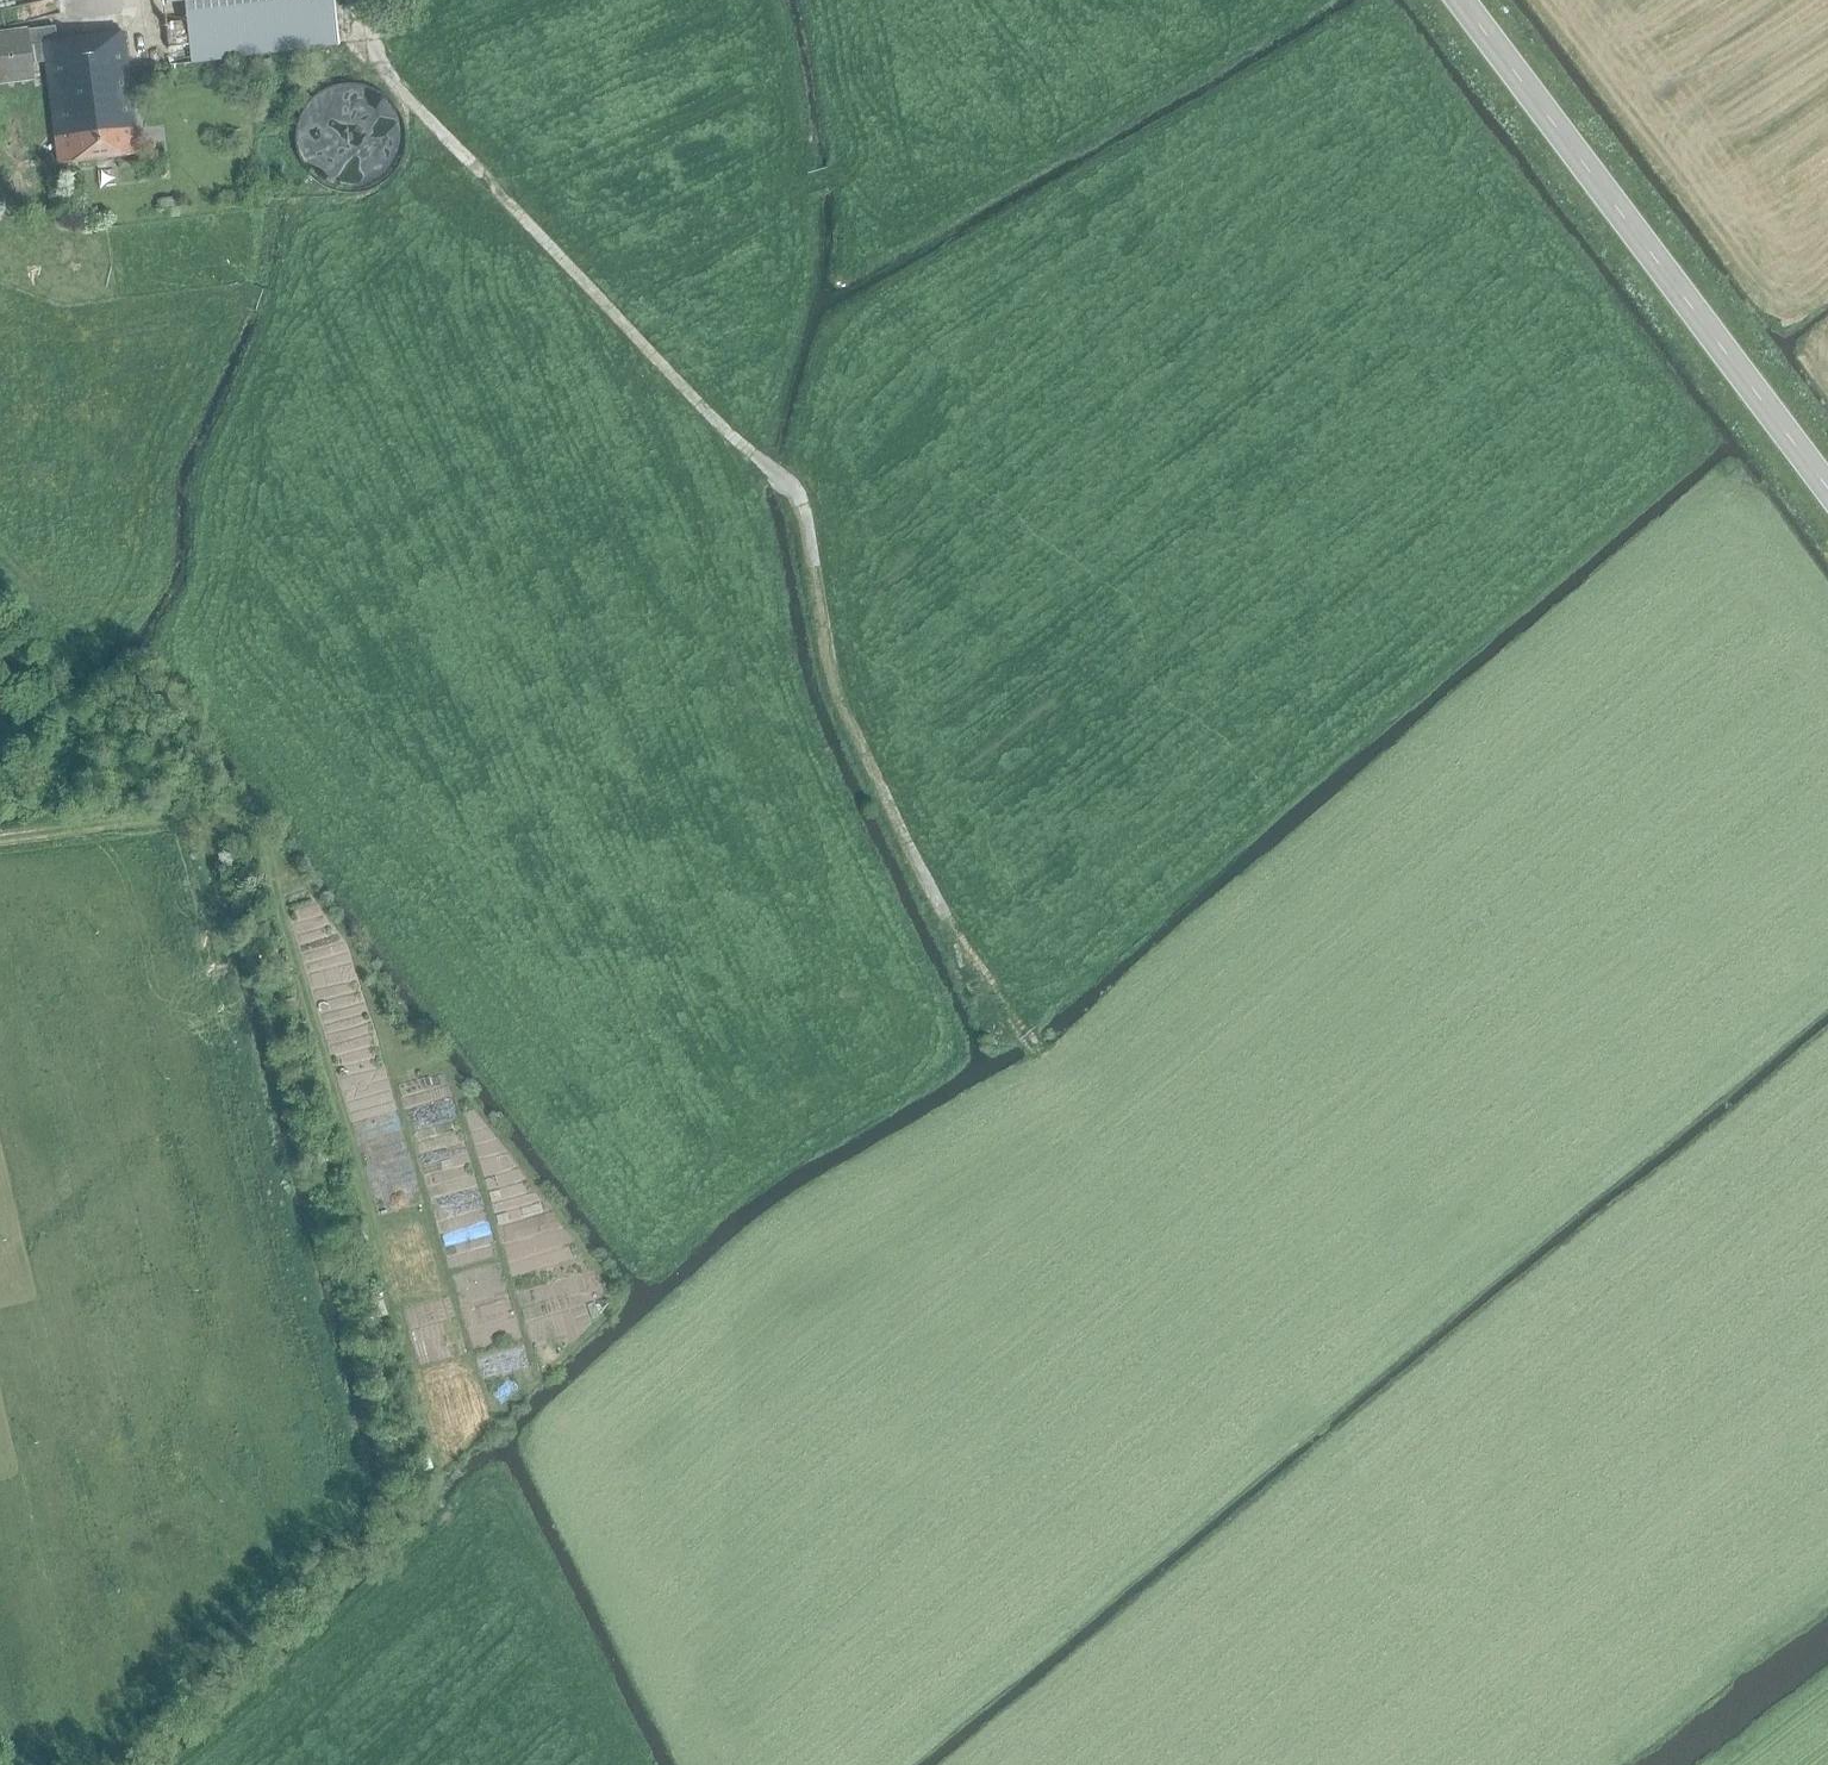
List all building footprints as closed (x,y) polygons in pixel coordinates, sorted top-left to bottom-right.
[(180,65),(335,46),(330,0),(160,0),(168,67),(180,65)] [(52,26),(0,32),(0,82),(30,78),(28,63),(42,61),(54,163),(131,154),(128,127),(130,127),(120,33),(54,40),(52,26)] [(375,156),(399,154),(395,90),(324,95),(326,131),(345,130),(346,147),(340,147),(341,165),(375,163),(375,156)]
